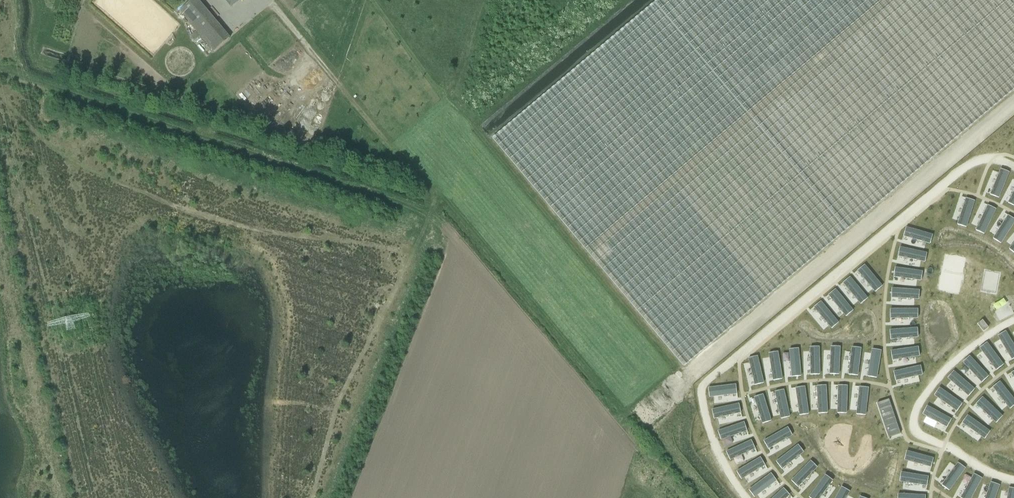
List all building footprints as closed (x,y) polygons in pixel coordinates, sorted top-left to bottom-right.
[(215,20),(197,0),(193,0),(179,12),(197,32),(191,37),(195,42),(201,36),(214,52),(230,38),(215,20)] [(683,367),(1013,89),(1013,0),(658,0),(493,139),(683,367)] [(1013,172),(999,165),(990,164),(985,180),(1006,187),(1013,172)] [(985,180),(980,196),(999,203),(1006,187),(985,180)] [(999,203),(1013,211),(1013,192),(1006,187),(999,203)] [(974,214),(980,199),(958,193),(953,209),(974,214)] [(992,222),(1001,208),(980,199),(974,214),(992,222)] [(1013,230),(1013,215),(1001,208),(992,222),(1011,233),(1013,230)] [(953,209),(948,225),(952,225),(967,230),(974,214),(953,209)] [(974,214),(967,230),(984,237),(992,222),(974,214)] [(992,222),(984,237),(1001,247),(1011,233),(992,222)] [(900,231),(897,244),(930,252),(935,232),(908,225),(900,231)] [(1001,247),(1013,257),(1013,235),(1011,233),(1001,247)] [(897,244),(891,265),(925,271),(930,252),(897,244)] [(865,261),(850,273),(871,299),(884,287),(885,284),(865,261)] [(891,265),(888,286),(922,290),(925,271),(891,265)] [(849,274),(835,285),(856,310),(871,299),(850,273),(849,274)] [(834,286),(821,298),(843,324),(856,310),(835,285),(834,286)] [(888,286),(886,308),(921,308),(922,290),(888,286)] [(820,298),(805,311),(824,332),(833,331),(843,324),(821,298),(820,298)] [(886,308),(885,329),(921,326),(921,308),(886,308)] [(978,324),(984,331),(988,328),(982,321),(978,324)] [(921,326),(885,329),(886,349),(922,345),(921,326)] [(988,339),(1007,368),(1011,366),(1013,364),(1013,340),(1008,327),(1007,327),(998,332),(989,338),(988,339)] [(972,350),(971,352),(992,379),(996,376),(1003,371),(1007,368),(988,339),(980,344),(972,350)] [(801,345),(779,348),(784,383),(802,380),(801,345)] [(822,345),(801,345),(802,380),(821,379),(822,345)] [(822,345),(821,379),(840,379),(844,345),(822,345)] [(844,345),(840,379),(859,380),(864,347),(844,345)] [(922,345),(886,349),(889,370),(926,363),(922,345)] [(864,347),(859,380),(887,384),(883,349),(865,347),(864,347)] [(779,348),(760,352),(766,387),(784,383),(779,348)] [(760,352),(741,363),(744,394),(766,387),(760,352)] [(956,365),(954,367),(979,392),(982,388),(989,382),(992,379),(971,352),(964,357),(956,365)] [(706,390),(706,395),(708,407),(743,402),(738,362),(711,385),(706,390)] [(926,363),(889,370),(891,381),(893,393),(927,386),(928,375),(926,363)] [(942,380),(939,384),(966,406),(970,402),(976,395),(979,392),(954,367),(949,372),(942,380)] [(1001,376),(1013,396),(1013,367),(1009,370),(1001,376)] [(982,392),(1007,417),(1013,411),(1013,410),(1013,396),(1001,376),(999,377),(990,385),(982,392)] [(808,383),(807,383),(811,418),(812,418),(830,418),(830,382),(829,382),(808,383)] [(830,382),(830,418),(848,419),(850,383),(830,382)] [(807,383),(786,386),(792,420),(793,420),(811,418),(807,383)] [(850,383),(848,419),(871,422),(874,386),(850,383)] [(929,397),(926,402),(956,421),(959,416),(964,409),(966,406),(939,384),(935,389),(929,397)] [(786,386),(764,391),(774,424),(792,420),(786,386)] [(764,391),(745,397),(754,430),(774,424),(764,391)] [(973,403),(966,411),(994,432),(999,425),(1006,418),(1007,417),(982,392),(981,394),(973,403)] [(903,440),(889,400),(877,404),(891,444),(903,440)] [(743,402),(708,407),(708,408),(714,429),(748,421),(743,402)] [(918,416),(917,422),(920,430),(924,435),(945,441),(949,432),(954,424),(956,421),(926,402),(924,406),(918,416)] [(958,423),(952,433),(983,450),(988,441),(993,433),(994,432),(966,411),(965,412),(958,423)] [(774,424),(754,430),(770,460),(800,441),(792,420),(774,424)] [(748,421),(714,429),(721,450),(722,450),(755,438),(748,421)] [(755,438),(722,450),(732,471),(763,455),(755,438)] [(800,441),(770,460),(785,480),(810,457),(800,441)] [(909,443),(900,469),(933,477),(939,452),(909,443)] [(937,472),(935,485),(940,489),(945,493),(950,497),(969,467),(967,466),(963,463),(959,459),(955,456),(947,451),(944,450),(942,456),(937,472)] [(763,455),(732,471),(745,490),(774,471),(763,455)] [(810,457),(785,480),(803,497),(823,472),(810,457)] [(950,497),(951,497),(952,497),(976,497),(986,477),(981,475),(977,472),(972,469),(969,467),(950,497)] [(900,469),(897,491),(930,495),(933,477),(900,469)] [(745,490),(751,497),(770,497),(786,485),(774,471),(745,490)] [(803,497),(832,497),(840,485),(823,472),(803,497)] [(976,497),(998,497),(1002,483),(997,481),(992,479),(986,477),(976,497)] [(998,497),(1013,497),(1013,486),(1007,484),(1002,483),(998,497)] [(770,497),(799,497),(786,485),(770,497)] [(832,497),(857,497),(858,495),(840,485),(832,497)] [(934,488),(933,497),(946,497),(934,488)]
